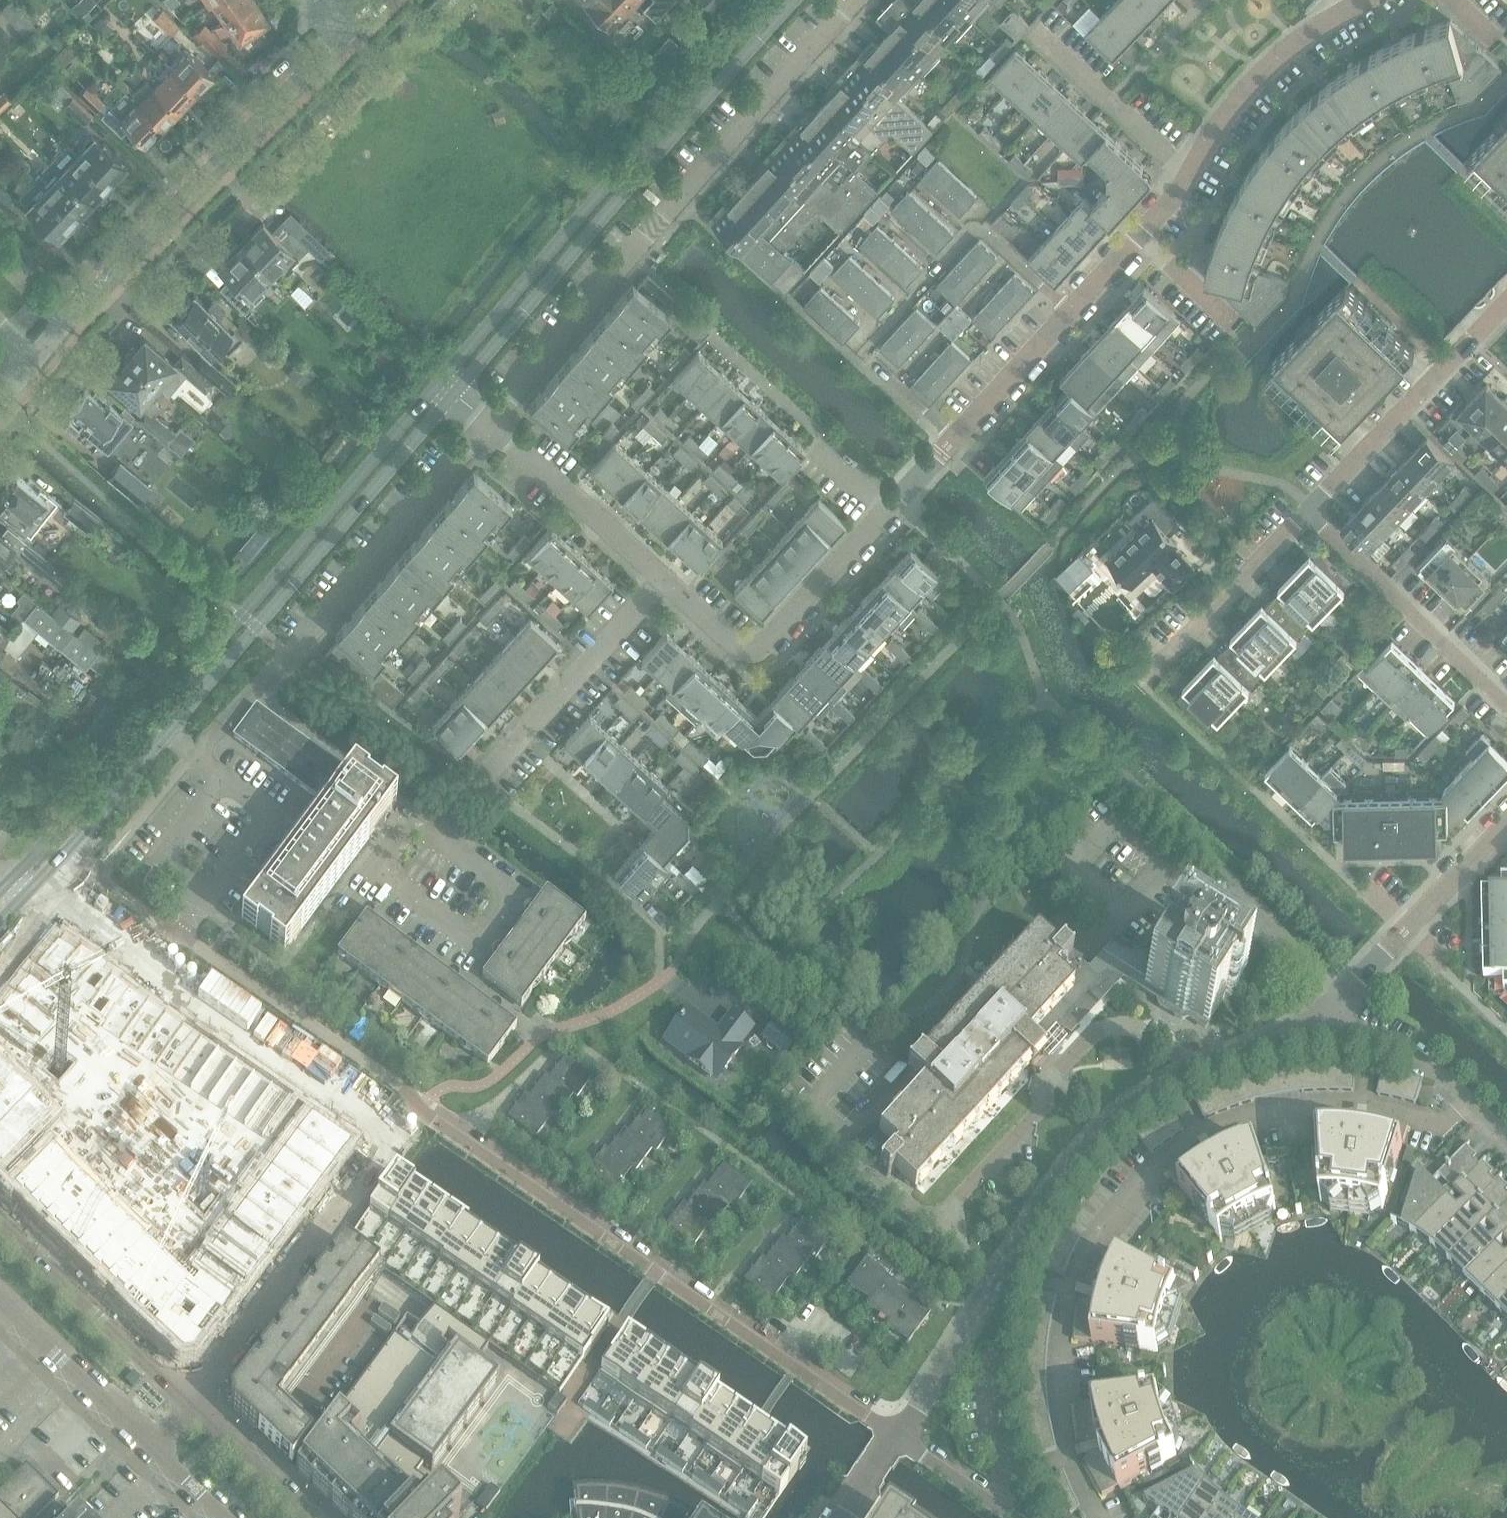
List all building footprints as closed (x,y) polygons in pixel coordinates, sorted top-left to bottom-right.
[(35,26),(11,0),(1,10),(24,35),(35,26)] [(94,0),(79,0),(72,7),(82,17),(96,2),(94,0)] [(179,2),(178,0),(171,0),(166,3),(169,8),(179,2)] [(254,0),(213,0),(209,3),(222,22),(254,0)] [(222,22),(216,26),(222,36),(228,32),(239,47),(252,37),(249,32),(268,19),(255,0),(254,0),(222,22)] [(585,5),(611,30),(635,5),(642,12),(644,10),(656,21),(675,0),(588,0),(585,5)] [(711,11),(722,0),(699,0),(711,11)] [(716,14),(725,22),(741,4),(736,0),(728,0),(716,14)] [(942,42),(897,0),(895,0),(879,18),(892,30),(885,38),(922,73),(940,54),(935,50),(942,42)] [(950,0),(897,0),(942,42),(950,34),(954,38),(971,19),(950,0)] [(971,19),(989,1),(988,0),(950,0),(971,19)] [(1054,0),(1042,0),(1038,3),(1045,9),(1054,0)] [(1157,12),(1144,0),(1117,0),(1116,1),(1143,26),(1157,12)] [(1169,0),(1144,0),(1157,12),(1169,0)] [(1062,1),(1056,7),(1062,13),(1068,7),(1062,1)] [(1130,40),(1143,26),(1116,1),(1103,15),(1130,40)] [(547,18),(557,7),(552,3),(542,13),(547,18)] [(675,18),(681,13),(675,6),(669,11),(675,18)] [(32,8),(26,14),(35,23),(41,17),(32,8)] [(171,33),(179,24),(162,8),(153,16),(171,33)] [(1017,38),(1030,25),(1013,10),(1001,24),(1017,38)] [(1114,57),(1130,40),(1103,15),(1087,31),(1114,57)] [(101,16),(93,24),(104,35),(112,27),(101,16)] [(1502,69),(1451,20),(1425,28),(1416,32),(1393,42),(1370,55),(1362,60),(1340,74),(1320,90),(1313,97),(1294,115),(1276,135),(1270,142),(1255,163),(1241,185),(1237,194),(1225,217),(1216,241),(1213,250),(1205,276),(1257,325),(1285,296),(1289,281),(1250,268),(1256,250),(1263,252),(1270,236),(1277,221),(1271,218),(1280,201),(1286,204),(1295,190),(1305,176),(1299,172),(1311,157),(1317,161),(1329,148),(1341,136),(1336,131),(1351,118),(1355,124),(1369,113),(1383,104),(1379,98),(1395,88),(1399,94),(1414,86),(1429,79),(1427,72),(1445,65),(1460,104),(1474,99),(1502,69)] [(199,36),(210,29),(204,24),(195,32),(199,36)] [(219,56),(227,47),(210,29),(199,36),(219,56)] [(687,51),(671,36),(644,66),(660,81),(687,51)] [(999,45),(1006,51),(1014,42),(1007,36),(999,45)] [(905,92),(922,73),(885,38),(877,46),(873,42),(856,60),(894,95),(901,87),(905,92)] [(982,77),(1006,51),(999,45),(975,71),(982,77)] [(171,66),(197,91),(214,74),(188,48),(171,66)] [(1008,91),(1033,63),(1017,48),(992,76),(1008,91)] [(60,50),(50,60),(60,69),(70,59),(60,50)] [(164,60),(168,57),(161,50),(157,54),(164,60)] [(934,130),(894,95),(856,60),(836,82),(840,86),(824,104),(875,151),(893,131),(915,151),(934,130)] [(144,67),(137,61),(134,64),(148,78),(151,74),(144,67)] [(180,108),(197,91),(171,66),(166,62),(155,74),(159,78),(154,83),(180,108)] [(1023,104),(1048,77),(1033,63),(1008,91),(1023,104)] [(97,112),(105,103),(73,72),(65,81),(79,95),(97,112)] [(153,83),(148,78),(135,90),(121,76),(115,81),(124,90),(136,102),(137,100),(163,126),(180,108),(154,83),(153,83)] [(1037,118),(1062,90),(1048,77),(1023,104),(1037,118)] [(85,122),(93,114),(62,83),(53,93),(85,122)] [(950,99),(957,105),(965,95),(959,89),(950,99)] [(108,107),(146,143),(163,126),(137,100),(136,102),(124,90),(108,107)] [(1053,132),(1078,105),(1062,90),(1037,118),(1053,132)] [(12,99),(4,91),(0,95),(0,111),(12,99)] [(948,114),(957,105),(950,99),(942,108),(948,114)] [(858,170),(875,151),(824,104),(807,122),(803,118),(783,140),(860,211),(880,190),(858,170)] [(1067,145),(1092,118),(1078,105),(1053,132),(1067,145)] [(973,115),(963,107),(957,113),(967,122),(973,115)] [(503,115),(494,118),(497,125),(506,122),(503,115)] [(1091,152),(1108,133),(1092,118),(1067,145),(1083,160),(1091,152)] [(1468,160),(1496,187),(1499,184),(1506,192),(1506,120),(1468,160)] [(988,141),(994,135),(985,126),(979,133),(988,141)] [(78,153),(111,185),(128,167),(92,132),(83,141),(87,144),(78,153)] [(1093,204),(1113,222),(1145,186),(1143,184),(1148,179),(1147,172),(1142,168),(1144,165),(1108,133),(1091,152),(1108,168),(1109,186),(1093,204)] [(994,135),(988,141),(998,150),(1004,143),(994,135)] [(842,231),(860,211),(783,140),(763,162),(767,166),(734,202),(730,198),(709,220),(787,291),(806,269),(785,250),(820,211),(842,231)] [(111,185),(78,153),(67,143),(50,161),(61,171),(94,202),(111,185)] [(926,146),(918,155),(928,163),(935,155),(936,155),(926,146)] [(1025,163),(1024,162),(1029,155),(1023,149),(1019,150),(1009,160),(1019,169),(1025,163)] [(45,188),(78,219),(94,202),(61,171),(51,181),(33,164),(31,166),(15,151),(11,155),(45,188)] [(980,196),(939,162),(921,183),(962,217),(980,196)] [(1025,163),(1019,169),(1028,177),(1034,171),(1025,163)] [(1059,184),(1084,183),(1084,174),(1059,175),(1059,184)] [(45,188),(43,190),(36,182),(19,199),(60,238),(78,219),(45,188)] [(1021,193),(1027,198),(1035,190),(1028,184),(1021,193)] [(12,198),(0,187),(0,204),(4,207),(12,198)] [(1018,209),(1027,198),(1021,193),(1011,203),(1018,209)] [(956,235),(909,194),(892,214),(939,255),(956,235)] [(881,196),(874,204),(883,212),(890,204),(881,196)] [(1113,222),(1093,204),(1085,197),(1073,211),(1072,211),(1099,237),(1113,222)] [(1066,205),(1062,209),(1069,215),(1072,211),(1073,211),(1066,205)] [(873,206),(865,214),(874,222),(881,214),(873,206)] [(1085,252),(1099,237),(1072,211),(1069,215),(1058,227),(1085,252)] [(864,215),(858,222),(867,230),(873,223),(864,215)] [(1007,221),(1000,215),(992,224),(998,230),(1007,221)] [(242,244),(272,274),(284,261),(289,267),(310,247),(285,222),(274,233),(264,222),(242,244)] [(1072,266),(1085,252),(1058,227),(1045,241),(1072,266)] [(924,268),(877,228),(861,247),(907,288),(924,268)] [(980,241),(938,286),(957,304),(999,258),(980,241)] [(1056,284),(1072,266),(1045,241),(1029,258),(1056,284)] [(259,286),(272,274),(242,244),(220,267),(230,277),(220,288),(246,312),(265,292),(259,286)] [(898,299),(850,257),(832,278),(879,320),(898,299)] [(825,258),(818,265),(827,273),(834,266),(825,258)] [(818,265),(811,273),(820,281),(826,274),(827,273),(818,265)] [(1014,272),(973,319),(993,336),(1034,290),(1014,272)] [(700,343),(709,332),(647,276),(637,288),(633,285),(598,326),(636,358),(670,318),(700,343)] [(1166,335),(1181,319),(1145,287),(1131,302),(1158,327),(1166,335)] [(862,323),(823,288),(805,308),(844,343),(862,323)] [(1337,435),(1415,353),(1387,327),(1384,330),(1371,318),(1374,314),(1346,288),(1268,369),(1296,396),(1299,393),(1312,405),(1309,408),(1337,435)] [(228,351),(243,337),(235,328),(232,331),(221,319),(222,319),(221,318),(221,317),(225,312),(213,300),(209,305),(208,304),(208,305),(207,304),(207,305),(195,293),(191,297),(187,292),(172,306),(177,311),(172,315),(185,327),(185,329),(197,341),(198,341),(210,353),(221,343),(228,351)] [(1166,335),(1158,327),(1131,302),(1117,317),(1145,342),(1153,350),(1166,335)] [(956,305),(948,315),(955,322),(964,312),(956,305)] [(900,368),(936,327),(916,309),(880,349),(900,368)] [(964,312),(955,322),(963,329),(971,319),(964,312)] [(948,315),(939,325),(946,332),(955,322),(948,315)] [(1153,350),(1145,342),(1117,317),(1103,332),(1131,357),(1139,365),(1153,350)] [(955,322),(946,332),(954,339),(962,330),(963,329),(955,322)] [(603,398),(636,358),(598,326),(564,366),(603,398)] [(1139,365),(1131,357),(1103,332),(1090,347),(1117,372),(1125,380),(1139,365)] [(984,334),(979,339),(984,344),(989,339),(984,334)] [(203,373),(196,367),(182,354),(174,364),(145,339),(139,346),(136,343),(125,357),(157,384),(169,394),(186,374),(206,391),(214,382),(203,373)] [(973,360),(954,342),(913,387),(933,404),(973,360)] [(675,356),(682,362),(690,353),(684,347),(675,356)] [(1125,380),(1117,372),(1090,347),(1076,362),(1103,388),(1111,394),(1125,380)] [(1189,356),(1196,362),(1204,353),(1198,347),(1189,356)] [(689,394),(714,366),(699,353),(674,380),(689,394)] [(203,373),(214,382),(226,392),(235,381),(205,356),(196,367),(203,373)] [(673,371),(682,362),(675,356),(667,365),(673,371)] [(1187,371),(1196,362),(1189,356),(1181,365),(1187,371)] [(148,396),(157,384),(125,357),(113,370),(117,373),(111,380),(144,408),(136,417),(147,426),(181,454),(194,439),(181,427),(176,434),(151,413),(158,404),(148,396)] [(1111,394),(1103,388),(1076,362),(1062,378),(1097,410),(1111,394)] [(568,440),(603,398),(564,366),(529,407),(568,440)] [(704,408),(729,380),(714,366),(689,394),(704,408)] [(1162,386),(1168,392),(1177,382),(1170,376),(1162,386)] [(1083,425),(1097,410),(1062,378),(1061,378),(1069,385),(1055,400),(1083,425)] [(719,421),(744,394),(729,380),(704,408),(719,421)] [(342,382),(336,388),(347,398),(353,392),(342,382)] [(1475,429),(1503,399),(1487,384),(1459,413),(1475,429)] [(639,395),(645,400),(653,391),(647,386),(639,395)] [(1160,401),(1168,392),(1162,386),(1153,395),(1160,401)] [(132,423),(110,405),(107,408),(86,390),(70,409),(74,412),(69,419),(78,427),(84,421),(93,428),(88,435),(108,452),(132,423)] [(734,435),(759,408),(744,394),(719,421),(734,435)] [(637,409),(645,400),(639,395),(631,404),(637,409)] [(1506,426),(1506,403),(1503,399),(1475,429),(1491,443),(1506,426)] [(1082,426),(1083,425),(1055,400),(1042,415),(1069,440),(1068,441),(1077,449),(1090,434),(1082,426)] [(1134,416),(1141,422),(1149,413),(1143,407),(1134,416)] [(749,449),(774,421),(759,408),(734,435),(749,449)] [(662,424),(668,418),(658,409),(652,415),(662,424)] [(673,415),(669,419),(677,425),(680,421),(673,415)] [(1055,455),(1068,441),(1069,440),(1042,415),(1028,430),(1055,455)] [(1132,431),(1141,422),(1134,416),(1126,425),(1132,431)] [(668,418),(662,424),(671,432),(677,425),(669,419),(668,418)] [(653,435),(658,429),(648,420),(643,426),(653,435)] [(764,463),(789,435),(774,421),(749,449),(764,463)] [(604,434),(611,440),(619,431),(613,425),(604,434)] [(1506,457),(1506,426),(1491,443),(1506,458),(1506,457)] [(658,429),(653,435),(661,442),(667,436),(658,429)] [(1054,456),(1055,455),(1028,430),(1014,445),(1041,470),(1050,478),(1063,464),(1054,456)] [(602,449),(611,440),(604,434),(596,443),(602,449)] [(806,450),(805,450),(789,435),(764,463),(781,478),(806,450)] [(691,451),(697,445),(688,436),(682,442),(691,451)] [(1413,452),(1441,478),(1456,463),(1428,436),(1413,452)] [(1106,446),(1113,452),(1121,443),(1115,437),(1106,446)] [(1453,452),(1459,445),(1450,437),(1444,443),(1453,452)] [(607,486),(632,458),(615,443),(590,471),(607,486)] [(697,445),(691,451),(701,459),(707,453),(697,445)] [(1050,478),(1041,470),(1014,445),(1000,460),(1028,485),(1036,493),(1050,478)] [(1459,445),(1453,452),(1462,461),(1468,454),(1459,445)] [(1104,462),(1113,452),(1106,446),(1098,456),(1104,462)] [(682,462),(687,455),(678,447),(672,453),(682,462)] [(1427,493),(1441,478),(1413,452),(1399,467),(1427,493)] [(687,455),(682,462),(691,470),(696,464),(687,455)] [(621,499),(646,471),(632,458),(607,486),(621,499)] [(1036,493),(1028,485),(1000,460),(986,476),(1022,509),(1036,493)] [(108,477),(139,503),(152,488),(120,462),(108,477)] [(722,478),(727,472),(718,464),(713,470),(722,478)] [(208,476),(218,485),(226,476),(215,467),(208,476)] [(1079,477),(1085,483),(1094,473),(1087,467),(1079,477)] [(1413,508),(1427,493),(1399,467),(1385,481),(1413,508)] [(1484,482),(1490,475),(1481,467),(1475,473),(1484,482)] [(636,513),(661,485),(646,471),(621,499),(636,513)] [(727,472),(722,478),(731,487),(736,481),(727,472)] [(439,514),(477,547),(512,505),(473,473),(439,514)] [(57,501),(30,480),(27,483),(16,474),(0,494),(0,510),(31,534),(57,501)] [(713,490),(719,484),(708,475),(703,481),(713,490)] [(1484,482),(1493,490),(1499,484),(1490,475),(1484,482)] [(1077,492),(1085,483),(1079,477),(1070,486),(1077,492)] [(776,491),(783,497),(792,487),(785,481),(776,491)] [(1398,523),(1413,508),(1385,481),(1371,496),(1398,523)] [(737,492),(746,500),(755,490),(747,482),(737,492)] [(719,484),(713,490),(721,498),(727,491),(719,484)] [(651,526),(675,498),(661,485),(636,513),(651,526)] [(1457,495),(1464,501),(1473,492),(1466,485),(1457,495)] [(775,506),(783,497),(776,491),(768,500),(775,506)] [(1455,510),(1464,501),(1457,495),(1449,504),(1455,510)] [(1384,537),(1398,523),(1371,496),(1357,511),(1384,537)] [(727,503),(736,511),(742,505),(733,497),(727,503)] [(1051,507),(1058,513),(1066,503),(1060,497),(1051,507)] [(1174,518),(1155,497),(1130,520),(1140,530),(1134,536),(1108,560),(1132,586),(1153,566),(1174,588),(1195,568),(1175,546),(1178,543),(1163,527),(1174,518)] [(667,540),(692,513),(675,498),(651,526),(667,540)] [(63,513),(88,532),(98,519),(74,499),(63,513)] [(803,515),(831,541),(846,524),(818,499),(803,515)] [(1506,518),(1506,512),(1501,506),(1495,512),(1504,521),(1506,518)] [(1049,522),(1058,513),(1051,507),(1043,516),(1049,522)] [(749,519),(756,525),(763,517),(756,511),(749,519)] [(1369,553),(1371,551),(1378,558),(1391,545),(1383,538),(1384,537),(1357,511),(1342,526),(1369,553)] [(681,553),(706,526),(692,513),(667,540),(681,553)] [(443,587),(477,547),(439,514),(404,555),(443,587)] [(817,555),(831,541),(803,515),(790,530),(817,555)] [(1429,524),(1436,530),(1444,521),(1438,515),(1429,524)] [(747,535),(756,525),(749,519),(740,529),(747,535)] [(262,523),(237,553),(248,562),(273,532),(262,523)] [(1427,539),(1436,530),(1429,524),(1421,533),(1427,539)] [(1,534),(0,533),(0,563),(10,571),(20,559),(50,583),(60,570),(6,526),(1,534)] [(706,526),(681,553),(697,568),(722,541),(706,526)] [(542,569),(566,541),(551,528),(526,555),(542,569)] [(803,570),(817,555),(790,530),(775,546),(803,570)] [(516,544),(523,550),(531,541),(524,535),(516,544)] [(1442,586),(1469,557),(1447,535),(1416,568),(1426,578),(1429,574),(1442,586)] [(557,583),(582,555),(566,541),(542,569),(557,583)] [(721,551),(728,557),(737,547),(730,541),(721,551)] [(514,560),(523,550),(516,544),(507,554),(514,560)] [(1401,553),(1407,560),(1416,550),(1410,544),(1401,553)] [(789,586),(803,570),(775,546),(762,560),(789,586)] [(934,547),(927,554),(940,566),(947,558),(934,547)] [(1297,573),(1329,604),(1354,579),(1321,548),(1297,573)] [(935,572),(939,568),(926,556),(922,560),(910,549),(896,565),(923,590),(924,590),(932,597),(949,578),(940,570),(937,574),(935,572)] [(720,566),(728,557),(721,551),(713,560),(720,566)] [(1399,569),(1407,560),(1401,553),(1392,563),(1399,569)] [(408,628),(443,587),(404,555),(370,596),(408,628)] [(572,596),(597,569),(582,555),(557,583),(572,596)] [(1058,575),(1071,589),(1093,569),(1080,555),(1058,575)] [(1454,597),(1450,601),(1461,611),(1492,578),(1469,557),(1442,586),(1454,597)] [(776,600),(789,586),(762,560),(748,576),(776,600)] [(909,605),(923,590),(896,565),(882,580),(909,605)] [(597,569),(572,596),(588,611),(613,584),(597,569)] [(1306,629),(1329,604),(1297,573),(1273,598),(1306,629)] [(762,616),(776,600),(748,576),(734,591),(762,616)] [(486,589),(493,595),(501,586),(495,580),(486,589)] [(916,611),(909,605),(882,580),(868,595),(896,620),(902,626),(916,611)] [(518,595),(524,589),(514,581),(509,587),(518,595)] [(1492,596),(1498,602),(1506,593),(1500,587),(1492,596)] [(484,604),(493,595),(486,589),(478,598),(484,604)] [(524,589),(518,595),(527,603),(533,597),(524,589)] [(72,630),(52,614),(24,591),(17,600),(20,602),(11,613),(20,620),(11,632),(9,635),(20,644),(34,626),(86,668),(90,663),(113,682),(122,669),(99,650),(98,652),(72,630)] [(882,635),(896,620),(868,595),(854,610),(882,635)] [(375,667),(408,628),(370,596),(336,636),(340,639),(326,656),(392,708),(404,693),(375,667)] [(1489,611),(1498,602),(1492,596),(1483,605),(1489,611)] [(1282,654),(1306,629),(1273,598),(1249,623),(1282,654)] [(487,610),(494,615),(502,606),(495,601),(487,610)] [(59,605),(52,614),(72,630),(79,621),(59,605)] [(548,622),(554,616),(545,608),(539,614),(548,622)] [(923,623),(929,617),(920,609),(914,615),(923,623)] [(485,624),(494,615),(487,610),(479,619),(485,624)] [(868,650),(882,635),(854,610),(841,625),(868,650)] [(554,616),(548,622),(558,631),(564,625),(554,616)] [(929,617),(923,623),(932,632),(938,626),(929,617)] [(451,628),(457,633),(465,625),(459,619),(451,628)] [(516,636),(543,661),(558,644),(530,619),(516,636)] [(0,623),(0,646),(9,635),(11,632),(0,623)] [(1258,679),(1282,654),(1249,623),(1225,648),(1258,679)] [(854,665),(868,650),(841,625),(827,640),(854,665)] [(448,643),(457,633),(451,628),(442,638),(448,643)] [(460,640),(466,646),(474,637),(468,631),(460,640)] [(657,674),(682,647),(666,633),(641,660),(657,674)] [(529,675),(543,661),(516,636),(502,651),(529,675)] [(896,653),(901,647),(892,639),(886,645),(896,653)] [(1375,688),(1408,654),(1392,639),(1368,664),(1366,663),(1357,671),(1375,688)] [(458,655),(466,646),(460,640),(452,649),(458,655)] [(840,681),(854,665),(827,640),(813,655),(840,681)] [(672,688),(697,661),(682,647),(657,674),(672,688)] [(901,647),(896,653),(905,662),(911,656),(901,647)] [(1234,704),(1258,679),(1225,648),(1202,672),(1234,704)] [(515,691),(529,675),(502,651),(488,666),(515,691)] [(1391,704),(1424,670),(1408,654),(1375,688),(1391,704)] [(847,687),(840,681),(813,655),(799,671),(833,702),(831,705),(840,714),(846,707),(837,699),(847,687)] [(425,658),(416,667),(423,673),(431,664),(425,658)] [(432,671),(438,677),(447,667),(440,661),(432,671)] [(712,674),(697,661),(672,688),(666,695),(681,709),(712,674)] [(501,706),(515,691),(488,666),(474,681),(501,706)] [(415,682),(423,673),(416,667),(408,676),(415,682)] [(22,685),(0,668),(0,697),(8,702),(22,685)] [(868,683),(874,677),(865,669),(859,675),(868,683)] [(1409,717),(1440,685),(1424,670),(1391,704),(1407,719),(1409,717)] [(431,685),(438,677),(432,671),(424,679),(431,685)] [(833,702),(799,671),(785,686),(812,711),(820,717),(831,705),(833,702)] [(1210,729),(1234,704),(1202,672),(1177,698),(1210,729)] [(702,716),(727,688),(712,674),(681,709),(696,723),(702,716)] [(874,677),(868,683),(877,692),(883,686),(874,677)] [(1326,696),(1335,686),(1326,678),(1316,687),(1326,696)] [(487,721),(501,706),(474,681),(460,696),(487,721)] [(37,719),(37,718),(47,705),(22,685),(8,702),(37,719)] [(417,700),(426,691),(419,685),(411,694),(417,700)] [(634,700),(640,694),(630,685),(624,692),(634,700)] [(1434,728),(1431,725),(1456,700),(1440,685),(1409,717),(1428,734),(1434,728)] [(798,727),(812,711),(785,686),(771,701),(792,719),(791,720),(798,727)] [(724,722),(743,702),(727,688),(702,716),(718,730),(725,723),(724,722)] [(643,709),(649,702),(640,694),(634,700),(643,709)] [(475,735),(487,721),(460,696),(447,710),(475,735)] [(623,711),(629,704),(620,696),(614,703),(623,711)] [(1331,717),(1337,711),(1341,707),(1332,698),(1322,709),(1331,717)] [(798,727),(791,720),(792,719),(771,701),(758,716),(759,748),(766,747),(773,754),(798,727)] [(759,748),(758,716),(743,702),(724,722),(725,723),(752,748),(759,748)] [(633,719),(639,713),(629,704),(623,711),(633,719)] [(252,751),(275,720),(256,707),(234,737),(252,751)] [(846,707),(840,714),(849,722),(855,716),(846,707)] [(1469,713),(1463,707),(1454,716),(1460,722),(1469,713)] [(460,751),(475,735),(447,710),(433,726),(460,751)] [(664,727),(670,721),(660,713),(654,719),(664,727)] [(1318,713),(1312,719),(1321,728),(1327,721),(1318,713)] [(581,758),(606,730),(590,716),(565,743),(581,758)] [(271,765),(294,734),(275,720),(252,751),(271,765)] [(673,736),(679,730),(670,721),(664,727),(673,736)] [(653,738),(659,732),(650,724),(644,730),(653,738)] [(1355,741),(1361,735),(1352,726),(1347,732),(1355,741)] [(812,744),(818,737),(809,729),(803,735),(812,744)] [(596,771),(621,744),(606,730),(581,758),(596,771)] [(663,747),(669,741),(659,732),(653,738),(663,747)] [(290,778),(312,748),(294,734),(271,765),(290,778)] [(1428,743),(1434,749),(1435,748),(1440,743),(1443,740),(1437,734),(1428,743)] [(1361,735),(1355,741),(1364,749),(1370,743),(1361,735)] [(1488,742),(1481,735),(1466,750),(1474,757),(1499,781),(1506,773),(1506,758),(1489,741),(1488,742)] [(822,752),(828,746),(818,737),(812,744),(822,752)] [(1346,751),(1351,745),(1342,737),(1337,743),(1346,751)] [(694,755),(700,749),(690,740),(684,747),(694,755)] [(1426,758),(1434,749),(1428,743),(1420,752),(1426,758)] [(1440,743),(1435,748),(1443,756),(1448,750),(1440,743)] [(611,785),(636,758),(621,744),(596,771),(611,785)] [(1282,786),(1307,761),(1290,745),(1266,770),(1282,786)] [(1355,760),(1360,754),(1351,745),(1346,751),(1355,760)] [(1396,755),(1409,755),(1409,746),(1396,746),(1396,755)] [(308,792),(331,762),(312,748),(290,778),(308,792)] [(718,765),(709,757),(700,749),(694,755),(712,771),(718,765)] [(684,766),(690,760),(681,751),(675,758),(684,766)] [(1484,797),(1499,781),(1474,757),(1459,773),(1484,797)] [(626,799),(651,771),(636,758),(611,785),(626,799)] [(693,774),(699,768),(690,760),(684,766),(693,774)] [(1405,768),(1404,760),(1383,760),(1384,768),(1405,768)] [(1298,801),(1322,776),(1307,761),(1282,786),(1298,801)] [(327,806),(349,776),(331,762),(308,792),(327,806)] [(1332,798),(1338,791),(1346,784),(1329,768),(1322,776),(1298,801),(1314,816),(1316,814),(1335,832),(1335,799),(1334,799),(1332,798)] [(269,941),(284,952),(373,833),(388,835),(387,827),(390,818),(395,810),(392,807),(396,802),(382,791),(380,794),(366,783),(368,781),(354,770),(349,776),(327,806),(241,921),(256,931),(258,929),(271,939),(269,941)] [(660,793),(667,786),(651,771),(626,799),(641,813),(659,792),(660,793)] [(1469,813),(1484,797),(1459,773),(1444,789),(1450,795),(1448,797),(1447,797),(1448,830),(1449,830),(1467,811),(1469,813)] [(1387,798),(1395,798),(1395,776),(1386,776),(1387,798)] [(688,825),(688,818),(692,809),(667,786),(660,793),(659,792),(641,813),(656,826),(688,825)] [(1436,830),(1448,830),(1447,797),(1395,798),(1387,798),(1335,799),(1335,832),(1348,832),(1348,849),(1436,847),(1436,830)] [(643,840),(663,859),(688,832),(688,825),(656,826),(643,840)] [(670,866),(663,859),(643,840),(628,856),(656,881),(670,866)] [(641,897),(656,881),(628,856),(614,872),(641,897)] [(708,858),(699,866),(711,877),(713,875),(719,869),(717,867),(708,858)] [(683,885),(689,878),(680,870),(674,876),(683,885)] [(692,893),(695,890),(698,887),(689,878),(683,885),(692,893)] [(1503,892),(1503,891),(1483,892),(1483,915),(1506,914),(1506,892),(1503,892)] [(569,943),(585,921),(546,892),(530,915),(569,943)] [(669,919),(659,910),(652,903),(646,910),(663,925),(669,919)] [(1236,929),(1242,920),(1231,913),(1225,922),(1236,929)] [(1506,936),(1506,914),(1483,915),(1483,936),(1506,936)] [(554,963),(569,943),(530,915),(514,935),(554,963)] [(360,970),(388,934),(366,917),(339,955),(360,970)] [(1138,973),(1130,981),(1158,999),(1160,1006),(1182,1020),(1189,1018),(1205,1028),(1225,997),(1223,996),(1228,990),(1233,993),(1234,991),(1233,991),(1247,968),(1220,951),(1219,952),(1204,944),(1205,942),(1178,925),(1164,948),(1163,947),(1161,949),(1168,953),(1163,959),(1162,958),(1157,966),(1116,941),(1110,947),(1138,973)] [(1110,947),(1102,955),(1089,969),(1074,955),(1075,954),(1065,944),(1058,952),(1037,932),(923,1054),(921,1052),(908,1066),(924,1081),(879,1129),(875,1125),(867,1127),(858,1137),(858,1145),(881,1167),(880,1168),(890,1178),(897,1170),(918,1190),(1032,1068),(1033,1069),(1039,1062),(1046,1056),(1035,1045),(1057,1022),(1072,1031),(1123,977),(1130,981),(1138,973),(1110,947)] [(380,985),(408,948),(388,934),(360,970),(380,985)] [(537,985),(554,963),(514,935),(498,957),(537,985)] [(1506,957),(1506,936),(1483,936),(1484,958),(1506,957)] [(402,1002),(430,965),(408,948),(380,985),(402,1002)] [(521,1007),(537,985),(498,957),(482,979),(521,1007)] [(1484,958),(1484,980),(1504,980),(1504,979),(1506,979),(1506,957),(1484,958)] [(423,1017),(451,980),(430,965),(402,1002),(423,1017)] [(49,975),(0,1041),(0,1140),(34,1105),(39,1111),(75,1068),(152,1120),(144,1129),(167,1151),(176,1137),(226,1170),(210,1193),(223,1206),(242,1182),(273,1204),(315,1149),(276,1121),(274,1123),(182,1058),(83,990),(81,992),(76,988),(71,993),(49,975)] [(445,1033),(472,995),(451,980),(423,1017),(445,1033)] [(465,1048),(493,1011),(472,995),(445,1033),(465,1048)] [(669,1035),(664,1042),(689,1060),(710,1076),(716,1081),(727,1066),(740,1049),(738,1047),(752,1029),(732,1014),(718,1032),(688,1010),(669,1035)] [(493,1011),(465,1048),(487,1065),(515,1027),(493,1011)] [(773,1025),(763,1038),(785,1055),(796,1041),(773,1025)] [(549,1079),(567,1093),(576,1099),(585,1087),(581,1083),(588,1073),(566,1057),(565,1057),(562,1055),(554,1065),(557,1068),(549,1079)] [(1316,1092),(1315,1067),(1300,1068),(1303,1093),(1316,1092)] [(1316,1092),(1328,1092),(1329,1067),(1315,1067),(1316,1092)] [(1328,1092),(1341,1092),(1343,1067),(1329,1067),(1328,1092)] [(1341,1092),(1354,1093),(1357,1068),(1343,1067),(1341,1092)] [(1273,1071),(1247,1078),(1254,1102),(1278,1096),(1303,1093),(1300,1068),(1273,1071)] [(1391,1098),(1397,1074),(1391,1073),(1383,1071),(1378,1096),(1391,1098)] [(567,1093),(549,1079),(545,1076),(542,1074),(534,1084),(537,1086),(529,1098),(547,1112),(556,1119),(565,1106),(560,1103),(567,1093)] [(1399,1074),(1397,1074),(1391,1098),(1403,1101),(1410,1077),(1399,1074)] [(0,1175),(42,1131),(31,1120),(38,1112),(26,1100),(14,1089),(0,1076),(0,1174),(0,1175)] [(1410,1077),(1403,1101),(1416,1105),(1424,1081),(1410,1077)] [(1242,1106),(1254,1102),(1247,1078),(1234,1082),(1242,1106)] [(1230,1111),(1242,1106),(1234,1082),(1221,1087),(1230,1111)] [(1218,1116),(1230,1111),(1221,1087),(1208,1092),(1218,1116)] [(1206,1121),(1218,1116),(1208,1092),(1196,1098),(1206,1121)] [(547,1112),(529,1098),(525,1095),(524,1095),(521,1093),(514,1103),(517,1106),(508,1118),(535,1138),(545,1125),(540,1121),(547,1112)] [(654,1154),(672,1131),(644,1111),(641,1109),(633,1119),(636,1122),(633,1126),(628,1133),(646,1148),(654,1154)] [(1174,1139),(1185,1132),(1172,1110),(1161,1118),(1174,1139)] [(105,1129),(116,1123),(110,1112),(99,1118),(105,1129)] [(1356,1119),(1356,1116),(1316,1118),(1319,1171),(1315,1171),(1316,1184),(1320,1184),(1321,1202),(1323,1202),(1332,1211),(1341,1202),(1352,1203),(1363,1204),(1370,1216),(1381,1209),(1383,1210),(1389,1193),(1392,1194),(1396,1181),(1393,1180),(1408,1129),(1371,1118),(1370,1121),(1368,1121),(1368,1118),(1358,1117),(1358,1119),(1356,1119)] [(1163,1147),(1174,1139),(1161,1118),(1149,1126),(1163,1147)] [(319,1122),(306,1139),(343,1168),(353,1157),(352,1145),(319,1122)] [(1153,1154),(1163,1147),(1149,1126),(1138,1134),(1153,1154)] [(646,1148),(628,1133),(624,1130),(621,1128),(613,1138),(616,1140),(608,1152),(626,1166),(634,1173),(644,1160),(639,1157),(646,1148)] [(1267,1181),(1251,1134),(1250,1131),(1213,1143),(1213,1146),(1212,1147),(1211,1145),(1203,1150),(1204,1152),(1202,1152),(1200,1150),(1169,1175),(1202,1216),(1200,1218),(1208,1229),(1210,1227),(1221,1240),(1223,1239),(1235,1241),(1238,1228),(1247,1222),(1257,1217),(1270,1222),(1275,1210),(1276,1210),(1271,1193),(1274,1192),(1270,1180),(1267,1181)] [(306,1139),(293,1156),(330,1185),(343,1168),(306,1139)] [(1414,1234),(1486,1161),(1486,1160),(1480,1166),(1475,1162),(1478,1159),(1468,1149),(1471,1145),(1470,1145),(1432,1183),(1419,1171),(1413,1190),(1410,1189),(1405,1203),(1409,1204),(1402,1227),(1408,1231),(1414,1234)] [(626,1166),(608,1152),(604,1149),(603,1149),(600,1147),(593,1157),(596,1160),(587,1172),(614,1192),(624,1179),(619,1175),(626,1166)] [(1286,1151),(1288,1159),(1297,1157),(1296,1149),(1286,1151)] [(1278,1161),(1288,1159),(1286,1151),(1277,1153),(1278,1161)] [(1407,1151),(1403,1164),(1408,1166),(1413,1153),(1407,1151)] [(293,1156),(279,1172),(317,1202),(330,1185),(293,1156)] [(49,1159),(13,1196),(138,1316),(183,1360),(192,1359),(236,1304),(199,1274),(190,1285),(196,1290),(191,1296),(49,1159)] [(1433,1247),(1503,1177),(1502,1177),(1496,1182),(1492,1178),(1494,1175),(1484,1165),(1487,1161),(1486,1161),(1414,1234),(1418,1237),(1426,1242),(1433,1247)] [(746,1182),(723,1165),(723,1166),(720,1163),(712,1174),(715,1176),(707,1187),(725,1202),(733,1208),(743,1195),(738,1192),(746,1182)] [(279,1172),(266,1189),(303,1219),(317,1202),(279,1172)] [(395,1177),(369,1214),(387,1227),(413,1189),(395,1177)] [(1506,1205),(1506,1187),(1500,1180),(1503,1177),(1433,1247),(1440,1253),(1443,1256),(1450,1263),(1506,1205)] [(725,1202),(707,1187),(703,1184),(703,1185),(700,1183),(692,1193),(695,1195),(686,1206),(705,1221),(713,1227),(723,1215),(718,1211),(725,1202)] [(266,1189),(252,1206),(290,1236),(303,1219),(266,1189)] [(413,1189),(387,1227),(405,1239),(431,1201),(413,1189)] [(431,1201),(405,1239),(422,1251),(448,1215),(449,1213),(431,1201)] [(705,1221),(686,1206),(683,1203),(682,1204),(679,1202),(672,1212),(675,1214),(666,1226),(693,1246),(703,1234),(698,1230),(705,1221)] [(1506,1237),(1506,1205),(1450,1263),(1466,1279),(1506,1237)] [(252,1206),(239,1223),(276,1253),(290,1236),(252,1206)] [(448,1215),(422,1251),(441,1263),(466,1227),(459,1223),(460,1221),(449,1213),(448,1215)] [(511,1315),(512,1313),(494,1301),(476,1289),(458,1277),(440,1265),(441,1263),(422,1251),(405,1239),(387,1227),(369,1214),(347,1246),(377,1270),(559,1396),(583,1363),(565,1351),(545,1338),(529,1327),(511,1315)] [(786,1242),(804,1256),(813,1263),(822,1250),(817,1246),(825,1237),(802,1220),(799,1218),(791,1228),(794,1231),(786,1242)] [(239,1223),(225,1240),(263,1270),(276,1253),(239,1223)] [(1154,1234),(1161,1239),(1168,1230),(1162,1224),(1154,1234)] [(441,1263),(440,1265),(458,1277),(483,1239),(466,1227),(441,1263)] [(1153,1250),(1161,1239),(1154,1234),(1145,1245),(1153,1250)] [(804,1256),(786,1242),(782,1239),(782,1240),(779,1237),(771,1247),(774,1249),(766,1261),(784,1275),(792,1282),(802,1269),(797,1266),(804,1256)] [(1506,1270),(1506,1237),(1466,1279),(1482,1295),(1506,1270)] [(483,1239),(458,1277),(476,1289),(501,1251),(483,1239)] [(225,1240),(212,1257),(249,1287),(263,1270),(225,1240)] [(347,1246),(343,1243),(279,1330),(280,1333),(274,1339),(272,1339),(251,1366),(252,1367),(250,1371),(247,1374),(246,1373),(230,1396),(232,1398),(232,1404),(231,1406),(266,1440),(290,1463),(317,1428),(302,1416),(293,1424),(275,1406),(377,1270),(347,1246)] [(501,1251),(476,1289),(494,1301),(518,1264),(519,1263),(501,1251)] [(1084,1301),(1081,1301),(1076,1340),(1128,1347),(1128,1351),(1141,1353),(1141,1350),(1158,1352),(1158,1351),(1169,1343),(1162,1332),(1165,1322),(1169,1311),(1181,1306),(1177,1294),(1178,1292),(1163,1284),(1164,1281),(1153,1275),(1151,1278),(1104,1253),(1086,1288),(1089,1289),(1088,1291),(1086,1290),(1083,1299),(1085,1300),(1084,1301)] [(784,1275),(766,1261),(762,1258),(761,1258),(758,1256),(751,1266),(754,1269),(745,1281),(772,1301),(782,1288),(777,1284),(784,1275)] [(212,1257),(199,1274),(236,1304),(249,1287),(212,1257)] [(887,1278),(890,1275),(890,1274),(892,1271),(882,1263),(879,1267),(867,1258),(847,1285),(860,1295),(864,1290),(873,1297),(887,1278)] [(518,1264),(494,1301),(512,1313),(536,1276),(530,1272),(531,1271),(519,1263),(518,1264)] [(1506,1303),(1506,1270),(1482,1295),(1499,1311),(1506,1303)] [(512,1313),(511,1315),(529,1327),(554,1288),(536,1276),(512,1313)] [(899,1287),(887,1278),(873,1297),(866,1305),(879,1315),(882,1310),(892,1317),(906,1298),(906,1299),(909,1295),(908,1295),(911,1292),(901,1284),(899,1287)] [(554,1288),(529,1327),(545,1338),(572,1300),(554,1288)] [(917,1307),(906,1299),(906,1298),(892,1317),(885,1325),(898,1335),(902,1330),(911,1338),(928,1315),(930,1312),(920,1304),(917,1307)] [(572,1300),(545,1338),(565,1351),(590,1312),(572,1300)] [(1499,1311),(1506,1319),(1506,1303),(1499,1311)] [(1055,1311),(1031,1305),(1028,1319),(1052,1323),(1055,1311)] [(394,1326),(399,1319),(383,1307),(378,1315),(394,1326)] [(487,1349),(432,1311),(426,1320),(418,1331),(404,1322),(318,1439),(296,1470),(346,1517),(457,1517),(437,1500),(426,1511),(423,1507),(416,1515),(410,1509),(406,1504),(426,1483),(415,1475),(423,1465),(431,1471),(496,1383),(474,1367),(486,1350),(487,1349)] [(590,1312),(565,1351),(583,1363),(608,1324),(590,1312)] [(391,1330),(375,1318),(371,1324),(387,1335),(391,1330)] [(625,1336),(600,1374),(618,1386),(643,1348),(625,1336)] [(643,1348),(618,1386),(636,1398),(661,1360),(643,1348)] [(661,1360),(636,1398),(654,1410),(679,1372),(661,1360)] [(679,1372),(654,1410),(672,1422),(696,1385),(697,1384),(679,1372)] [(1110,1389),(1110,1379),(1102,1379),(1102,1389),(1110,1389)] [(696,1385),(672,1422),(690,1434),(714,1397),(708,1393),(709,1391),(697,1384),(696,1385)] [(558,1415),(567,1402),(557,1394),(547,1408),(558,1415)] [(1088,1460),(1085,1462),(1103,1497),(1150,1472),(1152,1475),(1164,1469),(1162,1466),(1166,1464),(1177,1458),(1176,1456),(1181,1444),(1169,1439),(1165,1428),(1162,1418),(1169,1407),(1158,1399),(1158,1397),(1141,1399),(1140,1395),(1128,1397),(1128,1401),(1075,1407),(1081,1446),(1084,1446),(1084,1448),(1082,1449),(1085,1458),(1087,1458),(1088,1460)] [(690,1434),(688,1436),(705,1447),(731,1409),(714,1397),(690,1434)] [(588,1402),(584,1409),(597,1418),(602,1412),(588,1402)] [(731,1409),(705,1447),(723,1459),(749,1421),(731,1409)] [(602,1412),(597,1418),(610,1428),(615,1421),(602,1412)] [(749,1421),(723,1459),(741,1471),(767,1433),(749,1421)] [(625,1425),(621,1432),(634,1441),(638,1434),(625,1425)] [(767,1433),(741,1471),(759,1483),(785,1445),(767,1433)] [(638,1434),(634,1441),(647,1450),(652,1443),(638,1434)] [(785,1445),(759,1483),(777,1495),(803,1457),(785,1445)] [(661,1449),(657,1456),(670,1465),(675,1458),(661,1449)] [(53,1517),(183,1517),(117,1453),(53,1517)] [(675,1458),(670,1465),(683,1474),(688,1467),(675,1458)] [(1177,1458),(1166,1464),(1169,1470),(1181,1464),(1177,1458)] [(59,1497),(26,1466),(0,1493),(0,1517),(39,1517),(59,1497)] [(696,1472),(691,1479),(705,1488),(709,1481),(696,1472)] [(1207,1483),(1203,1478),(1198,1472),(1177,1484),(1175,1480),(1163,1487),(1165,1490),(1154,1496),(1146,1500),(1161,1510),(1155,1517),(1183,1517),(1207,1483)] [(709,1481),(705,1488),(718,1497),(722,1490),(709,1481)] [(1224,1500),(1220,1497),(1217,1493),(1210,1487),(1207,1483),(1183,1517),(1211,1517),(1224,1500)] [(490,1485),(476,1503),(486,1510),(499,1494),(500,1493),(490,1485)] [(689,1512),(678,1506),(666,1501),(654,1497),(642,1493),(630,1490),(618,1489),(606,1487),(593,1487),(584,1487),(571,1488),(574,1513),(575,1517),(698,1517),(689,1512)] [(1151,1492),(1144,1495),(1146,1500),(1154,1496),(1151,1492)] [(733,1495),(728,1502),(741,1511),(746,1504),(733,1495)] [(746,1504),(741,1511),(748,1516),(757,1503),(750,1498),(746,1504)] [(1242,1513),(1234,1508),(1227,1503),(1224,1500),(1211,1517),(1239,1517),(1242,1513)]
